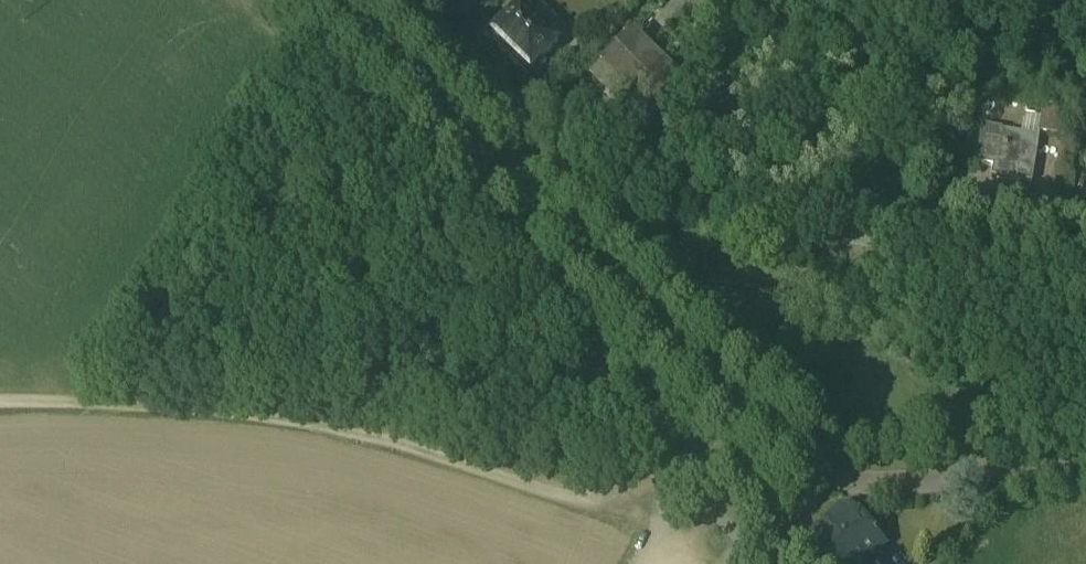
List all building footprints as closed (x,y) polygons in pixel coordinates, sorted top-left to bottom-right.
[(536,11),(545,21),(567,0),(548,0),(536,11)]
